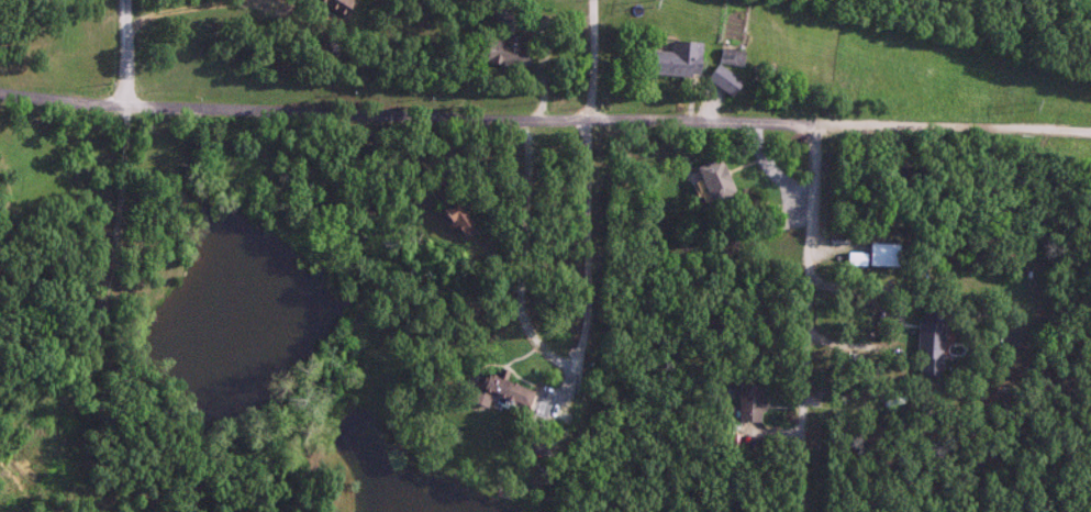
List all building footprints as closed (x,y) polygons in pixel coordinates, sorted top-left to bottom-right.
[(339,14),(351,0),(319,0),(339,14)] [(488,36),(482,58),(523,68),(531,37),(500,30),(498,38),(488,36)] [(697,74),(699,40),(669,38),(668,49),(652,48),(650,73),(697,74)] [(739,62),(741,49),(720,47),(719,59),(739,62)] [(739,79),(715,62),(704,77),(730,94),(739,79)] [(693,165),(709,202),(734,191),(719,155),(693,165)] [(460,237),(474,229),(453,199),(439,208),(460,237)] [(783,226),(781,203),(764,205),(766,229),(783,226)] [(897,242),(867,242),(867,264),(897,264),(897,242)] [(916,301),(915,357),(940,358),(942,302),(916,301)] [(532,389),(503,378),(504,375),(487,368),(476,396),(493,402),(497,394),(525,405),(532,389)] [(736,383),(736,420),(760,420),(760,383),(736,383)]
